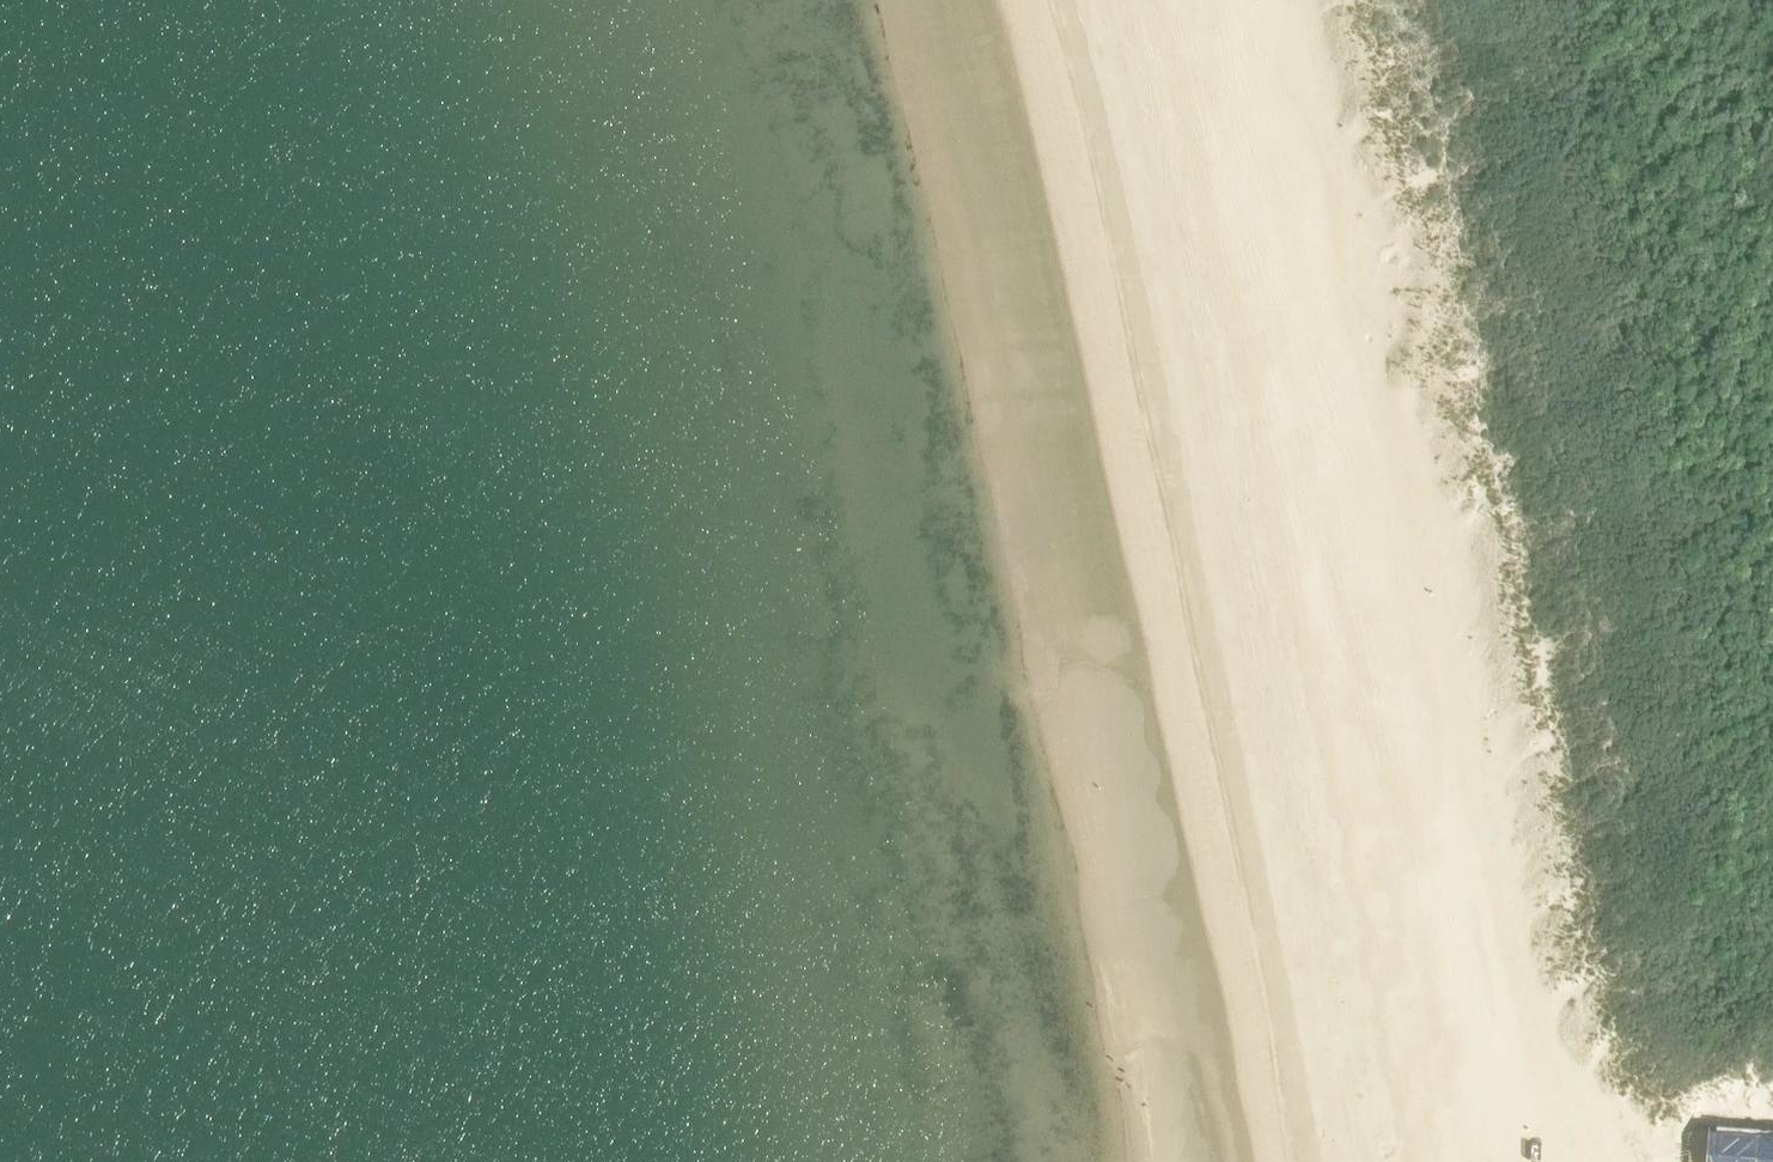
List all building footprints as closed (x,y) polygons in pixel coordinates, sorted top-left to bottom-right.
[(1706,1125),(1703,1161),(1772,1161),(1772,1131),(1706,1125)]
